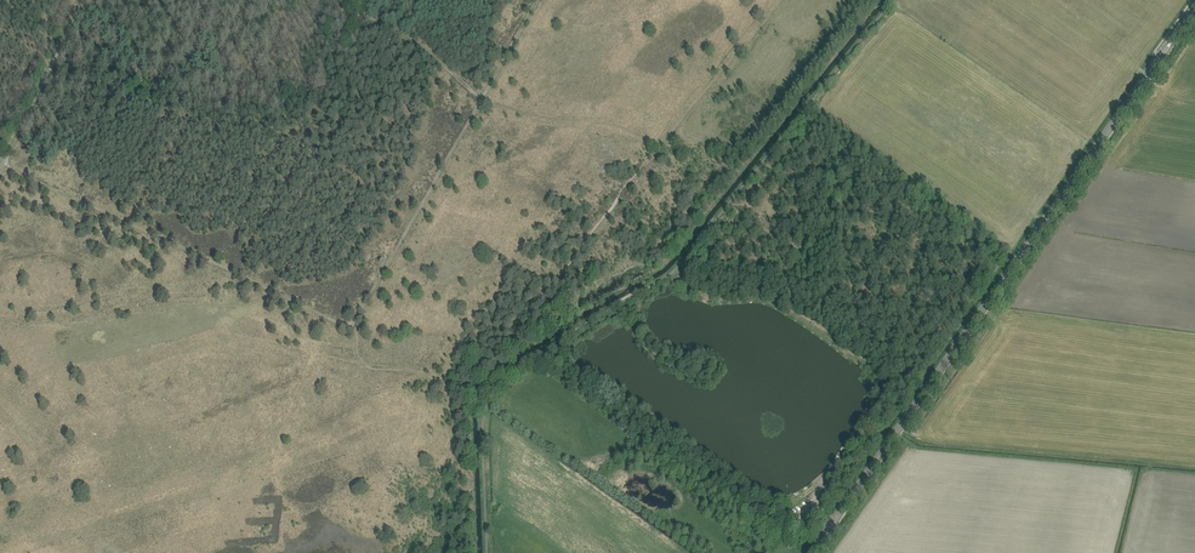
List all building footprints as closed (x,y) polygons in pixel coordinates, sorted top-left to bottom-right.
[(821,494),(825,498),(830,492),(827,489),(821,494)]
